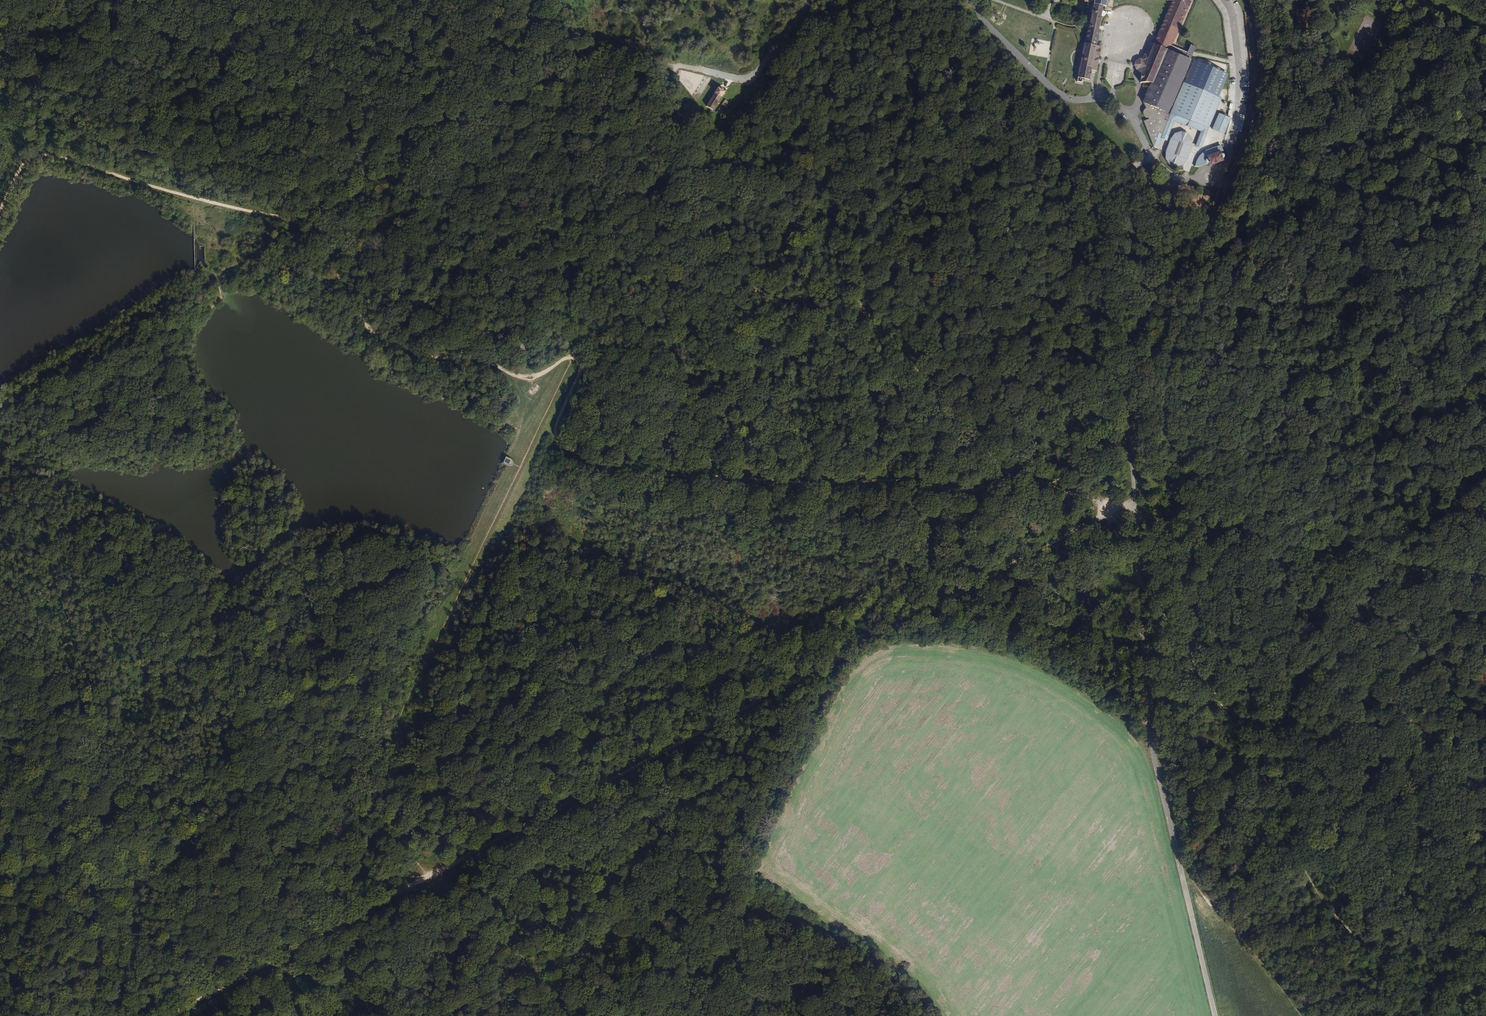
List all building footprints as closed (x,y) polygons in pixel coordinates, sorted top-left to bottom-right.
[(1089,1),(1092,1),(1096,2),(1092,21),(1102,23),(1105,6),(1109,8),(1110,0),(1089,0),(1089,1)] [(1190,9),(1195,0),(1158,0),(1170,2),(1173,1),(1190,9)] [(1190,9),(1173,1),(1158,37),(1166,40),(1175,44),(1190,9)] [(1091,29),(1101,30),(1102,23),(1092,21),(1091,29)] [(1101,30),(1091,29),(1090,29),(1079,79),(1091,81),(1093,71),(1099,72),(1100,66),(1100,65),(1096,64),(1097,60),(1101,61),(1101,59),(1100,58),(1101,55),(1103,46),(1099,45),(1102,31),(1101,30)] [(1158,37),(1155,45),(1169,50),(1173,51),(1174,47),(1175,44),(1166,40),(1158,37)] [(1162,139),(1171,114),(1184,83),(1193,60),(1173,51),(1169,50),(1155,45),(1154,47),(1151,56),(1150,59),(1147,58),(1135,62),(1134,65),(1135,70),(1138,70),(1142,74),(1140,83),(1152,84),(1144,104),(1147,109),(1145,109),(1144,111),(1144,112),(1144,114),(1144,116),(1146,117),(1148,118),(1150,118),(1151,120),(1145,122),(1155,148),(1158,148),(1162,139)] [(1193,60),(1184,83),(1220,98),(1230,75),(1193,60)] [(1220,98),(1184,83),(1171,114),(1210,129),(1223,99),(1220,98)] [(723,91),(719,89),(720,86),(720,85),(708,107),(714,111),(726,89),(724,88),(723,91)] [(1220,113),(1213,129),(1226,134),(1232,119),(1230,118),(1220,113)] [(1202,149),(1210,129),(1171,114),(1162,139),(1168,142),(1175,122),(1202,132),(1196,147),(1202,149)] [(1176,134),(1171,139),(1167,152),(1166,159),(1171,165),(1178,168),(1184,166),(1188,161),(1194,147),(1194,140),(1190,135),(1183,132),(1176,134)] [(1210,155),(1211,158),(1210,159),(1209,160),(1209,161),(1211,163),(1214,163),(1214,165),(1219,163),(1227,161),(1226,158),(1227,155),(1227,154),(1224,153),(1223,150),(1210,155)] [(512,459),(506,456),(503,464),(508,466),(513,466),(514,462),(512,459)]
